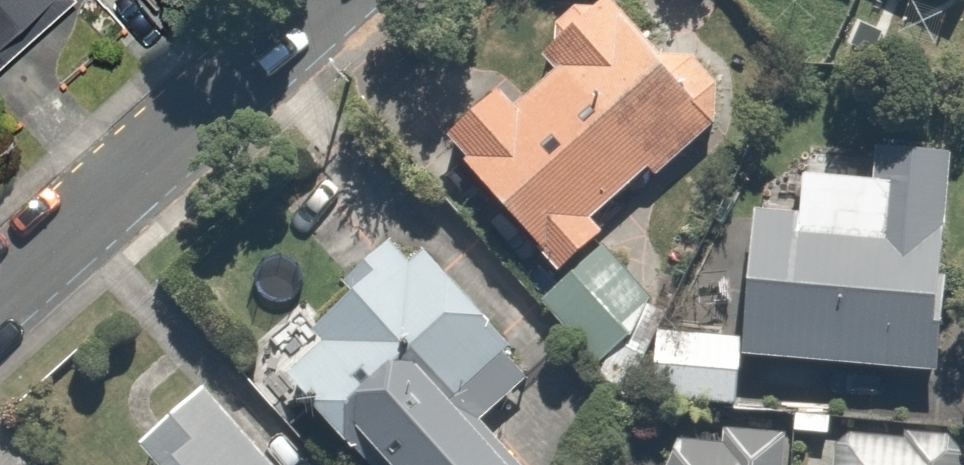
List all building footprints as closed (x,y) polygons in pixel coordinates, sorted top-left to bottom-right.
[(74,0),(0,0),(0,67),(74,0)] [(493,73),(434,129),(557,260),(735,94),(647,0),(571,0),(533,36),(555,60),(516,97),(493,73)] [(750,214),(741,319),(738,351),(937,369),(958,128),(891,122),(888,155),(795,147),(788,217),(750,214)] [(405,197),(309,285),(333,311),(264,375),(347,464),(528,464),(516,452),(583,390),(405,197)] [(648,311),(640,400),(655,402),(725,408),(733,409),(738,351),(741,319),(648,311)] [(194,373),(134,427),(150,444),(128,464),(278,464),(194,373)] [(791,413),(733,409),(725,408),(655,402),(649,464),(786,464),(791,413)] [(791,413),(786,464),(963,464),(963,428),(791,413)]
